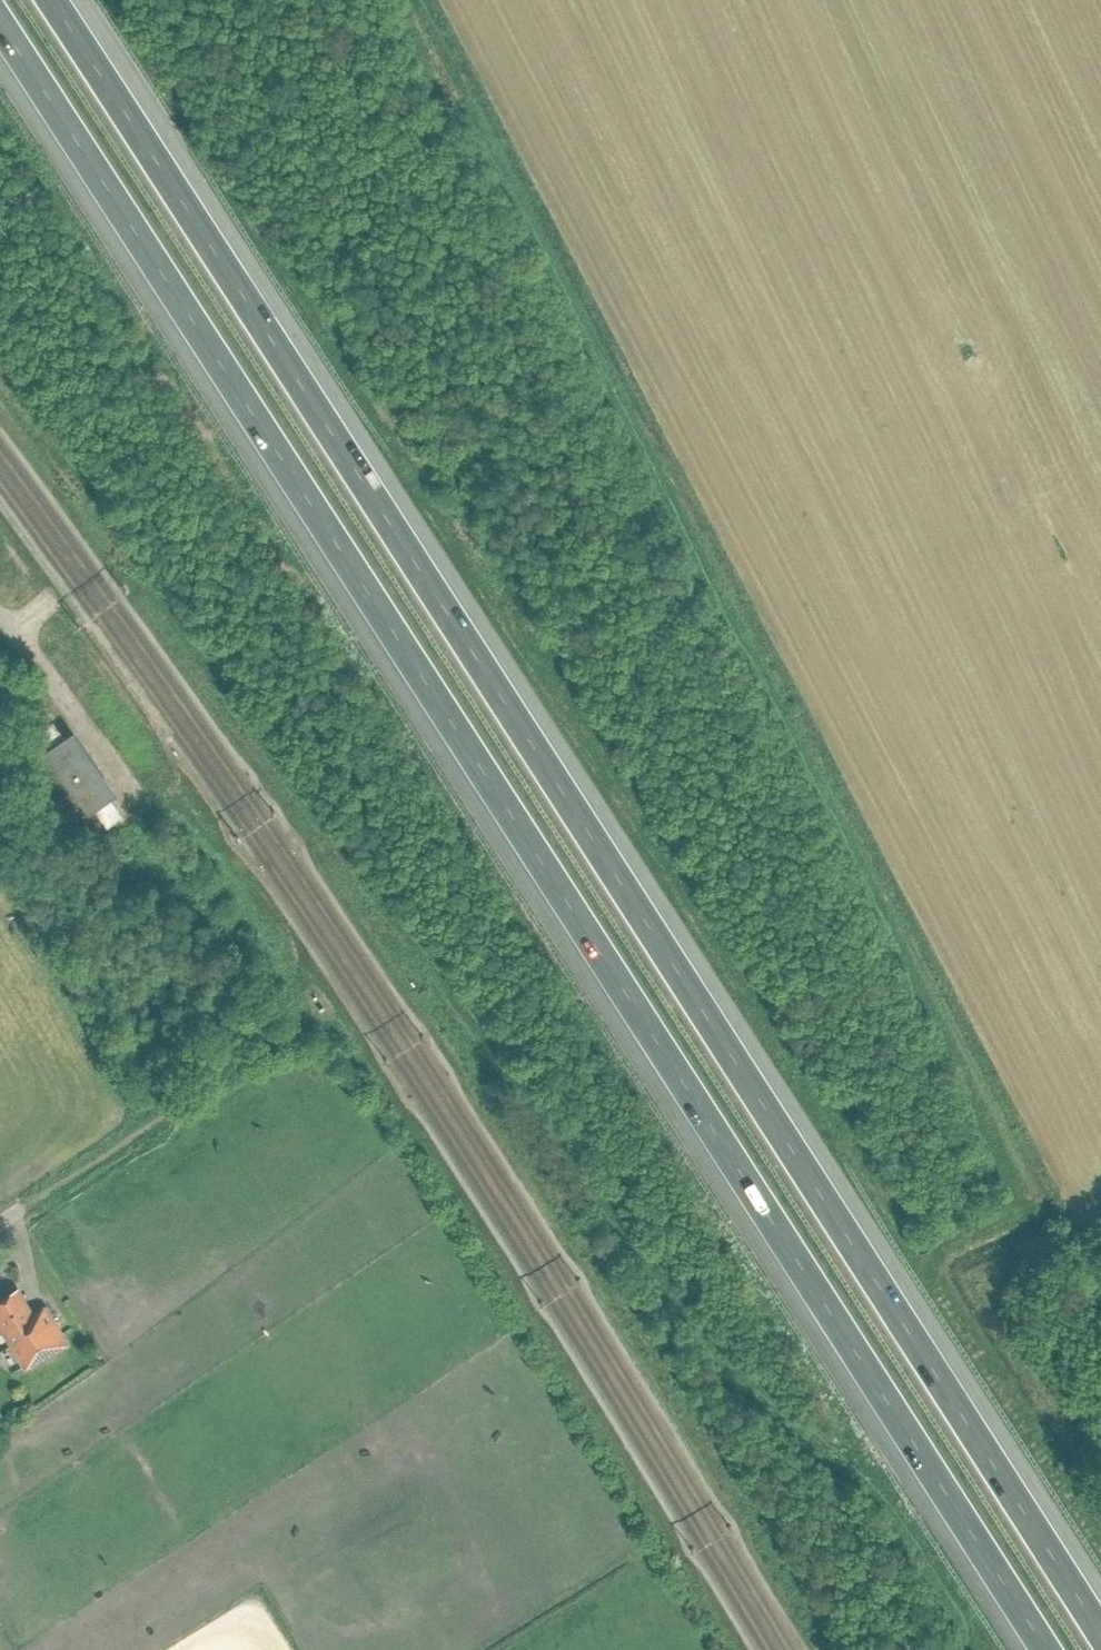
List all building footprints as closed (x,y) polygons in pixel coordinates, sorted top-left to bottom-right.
[(49,751),(64,740),(54,725),(39,735),(49,751)] [(72,735),(64,740),(49,751),(89,809),(112,792),(72,735)] [(17,1287),(0,1297),(0,1328),(24,1368),(68,1342),(45,1303),(31,1311),(17,1287)]
